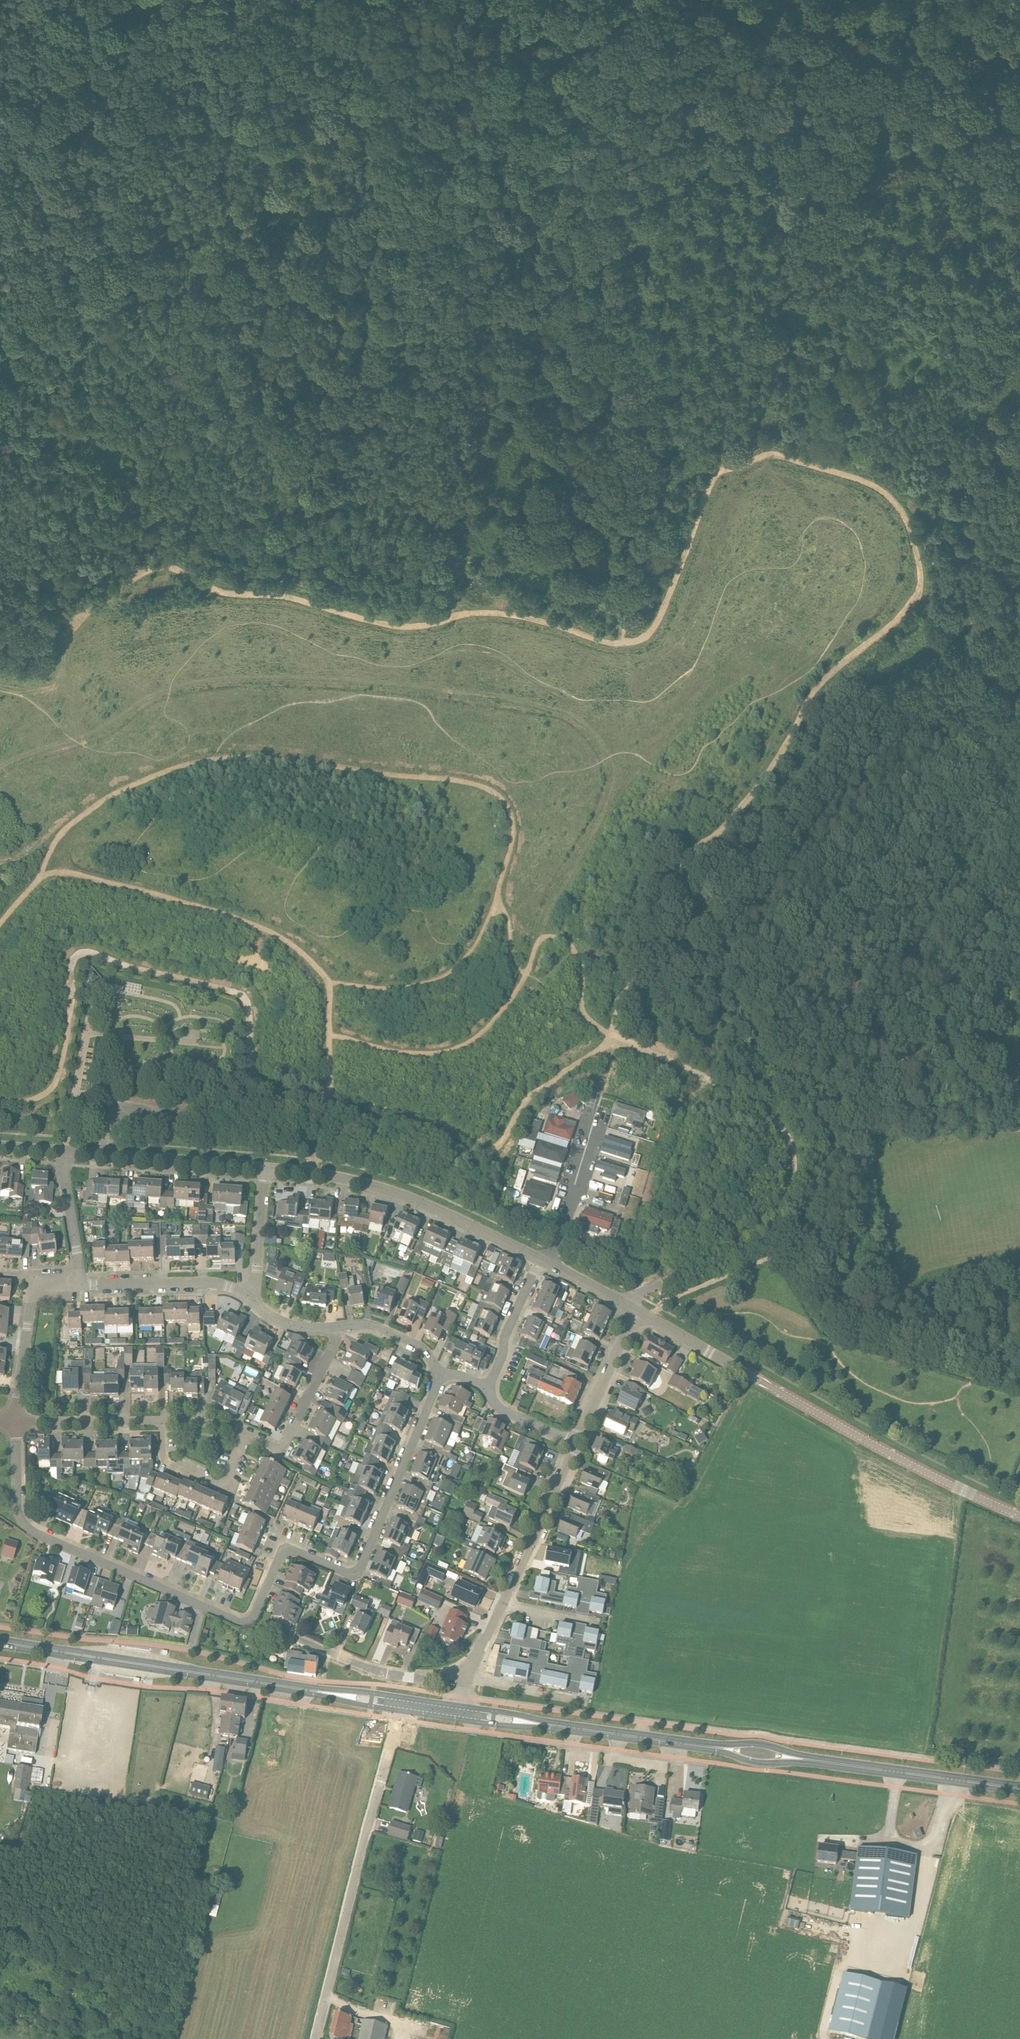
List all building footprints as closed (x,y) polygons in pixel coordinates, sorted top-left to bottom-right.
[(91,968),(84,972),(87,977),(87,976),(93,972),(94,973),(94,972),(91,968)] [(572,1094),(563,1101),(569,1109),(578,1101),(572,1094)] [(641,1113),(613,1105),(609,1119),(637,1127),(641,1113)] [(657,1114),(648,1111),(646,1118),(655,1121),(657,1114)] [(549,1117),(544,1135),(569,1143),(575,1124),(549,1117)] [(526,1126),(540,1130),(542,1123),(535,1121),(528,1119),(526,1126)] [(526,1126),(524,1132),(538,1136),(540,1130),(526,1126)] [(522,1139),(525,1140),(536,1143),(538,1136),(524,1132),(522,1139)] [(630,1147),(604,1138),(600,1151),(626,1159),(630,1147)] [(539,1141),(533,1157),(563,1167),(569,1151),(539,1141)] [(626,1163),(599,1155),(595,1167),(622,1176),(626,1163)] [(632,1164),(638,1166),(641,1157),(634,1155),(632,1164)] [(560,1172),(531,1164),(527,1178),(556,1186),(560,1172)] [(3,1171),(2,1171),(0,1192),(10,1193),(9,1198),(22,1199),(23,1187),(17,1187),(18,1172),(17,1172),(17,1173),(3,1171)] [(521,1191),(527,1173),(520,1171),(514,1189),(521,1191)] [(622,1180),(594,1172),(591,1183),(619,1191),(622,1180)] [(47,1175),(32,1173),(31,1188),(35,1188),(34,1202),(51,1203),(52,1186),(46,1186),(47,1175)] [(95,1197),(107,1198),(109,1183),(94,1181),(94,1188),(87,1187),(86,1203),(95,1204),(95,1197)] [(127,1199),(128,1190),(129,1181),(122,1181),(122,1184),(109,1183),(107,1198),(127,1199)] [(134,1199),(147,1200),(149,1183),(135,1182),(134,1190),(128,1190),(127,1199),(127,1208),(133,1208),(134,1199)] [(160,1209),(167,1210),(168,1193),(162,1192),(163,1184),(149,1183),(147,1200),(161,1201),(160,1209)] [(526,1184),(521,1198),(545,1206),(550,1192),(526,1184)] [(168,1193),(167,1210),(174,1210),(175,1202),(187,1203),(189,1186),(176,1185),(175,1193),(168,1193)] [(187,1203),(200,1204),(198,1224),(206,1224),(207,1207),(208,1195),(201,1195),(201,1187),(189,1186),(187,1203)] [(229,1189),(215,1188),(214,1205),(227,1206),(229,1189)] [(622,1197),(628,1199),(630,1190),(624,1188),(622,1197)] [(227,1206),(227,1207),(235,1208),(234,1216),(246,1217),(247,1203),(241,1202),(242,1190),(229,1189),(227,1206)] [(610,1197),(595,1193),(594,1201),(608,1204),(610,1197)] [(619,1206),(625,1208),(628,1199),(622,1197),(619,1206)] [(303,1225),(304,1212),(299,1212),(300,1201),(288,1199),(288,1204),(279,1203),(277,1222),(303,1225)] [(310,1221),(320,1223),(322,1204),(312,1202),(310,1213),(304,1212),(303,1225),(309,1226),(310,1221)] [(358,1217),(360,1203),(346,1202),(344,1218),(343,1223),(342,1228),(354,1229),(354,1232),(361,1233),(365,1218),(358,1217)] [(322,1204),(320,1223),(330,1224),(330,1228),(336,1229),(337,1227),(342,1228),(343,1223),(344,1218),(338,1217),(332,1216),(333,1205),(322,1204)] [(214,1208),(207,1207),(206,1224),(213,1225),(214,1208)] [(365,1218),(361,1233),(368,1235),(370,1225),(383,1228),(385,1220),(386,1220),(388,1211),(373,1207),(371,1217),(365,1216),(365,1218)] [(610,1217),(584,1209),(580,1225),(606,1232),(610,1217)] [(400,1243),(411,1218),(401,1214),(398,1220),(393,1218),(389,1229),(383,1240),(390,1243),(392,1239),(400,1243)] [(419,1242),(414,1240),(421,1223),(411,1218),(400,1243),(409,1247),(407,1251),(414,1253),(419,1242)] [(615,1220),(611,1231),(609,1239),(616,1240),(621,1222),(615,1220)] [(31,1230),(29,1246),(39,1244),(40,1256),(55,1254),(53,1238),(45,1239),(44,1232),(38,1233),(37,1229),(36,1222),(31,1223),(31,1230)] [(193,1243),(181,1243),(181,1260),(195,1260),(195,1246),(201,1245),(201,1231),(201,1225),(193,1226),(193,1243)] [(420,1256),(422,1252),(430,1256),(441,1232),(431,1227),(427,1237),(422,1234),(419,1242),(414,1253),(420,1256)] [(29,1247),(29,1246),(31,1230),(23,1230),(22,1236),(18,1237),(16,1239),(15,1242),(8,1242),(7,1259),(21,1260),(22,1247),(29,1247)] [(208,1231),(201,1231),(201,1245),(207,1245),(207,1259),(221,1259),(221,1246),(221,1242),(209,1242),(208,1231)] [(437,1264),(444,1267),(449,1255),(444,1253),(451,1236),(441,1232),(430,1256),(439,1260),(437,1264)] [(221,1259),(221,1263),(236,1263),(235,1250),(243,1251),(244,1236),(235,1235),(234,1246),(221,1246),(221,1259)] [(167,1260),(181,1260),(181,1243),(174,1243),(173,1237),(161,1237),(161,1253),(167,1253),(167,1260)] [(7,1259),(8,1242),(0,1241),(0,1258),(7,1259)] [(461,1268),(471,1245),(461,1241),(454,1257),(449,1255),(444,1267),(450,1270),(453,1264),(461,1268)] [(142,1245),(142,1261),(154,1260),(154,1244),(142,1245)] [(94,1262),(106,1261),(105,1249),(106,1249),(106,1245),(93,1245),(94,1262)] [(130,1249),(130,1261),(142,1261),(142,1245),(129,1245),(129,1249),(130,1249)] [(481,1249),(471,1245),(461,1268),(469,1272),(467,1277),(474,1280),(479,1268),(474,1266),(481,1249)] [(496,1250),(489,1246),(487,1252),(494,1255),(496,1250)] [(105,1249),(106,1261),(106,1265),(118,1265),(118,1249),(106,1249),(105,1249)] [(118,1249),(118,1265),(130,1265),(130,1261),(130,1249),(129,1249),(118,1249)] [(501,1253),(495,1267),(517,1276),(521,1267),(514,1264),(516,1260),(501,1253)] [(325,1266),(336,1267),(336,1255),(325,1254),(325,1266)] [(306,1278),(280,1268),(281,1265),(271,1261),(266,1275),(275,1279),(280,1281),(276,1293),(284,1296),(285,1293),(298,1298),(306,1278)] [(513,1285),(517,1276),(495,1267),(496,1267),(493,1274),(492,1273),(489,1279),(488,1279),(500,1284),(502,1280),(513,1285)] [(349,1289),(349,1292),(348,1292),(351,1309),(365,1306),(362,1290),(355,1291),(353,1278),(348,1279),(347,1274),(339,1276),(341,1290),(349,1289)] [(403,1296),(409,1282),(402,1279),(396,1292),(403,1296)] [(434,1284),(423,1279),(421,1285),(432,1290),(434,1284)] [(484,1293),(505,1302),(509,1293),(499,1288),(500,1284),(488,1279),(482,1291),(485,1293),(484,1293)] [(9,1300),(11,1284),(0,1283),(0,1299),(9,1300)] [(556,1299),(562,1302),(568,1289),(557,1284),(555,1288),(544,1284),(540,1293),(556,1299)] [(327,1301),(334,1302),(335,1289),(327,1288),(327,1291),(315,1290),(315,1288),(313,1286),(309,1285),(307,1287),(303,1298),(302,1303),(303,1304),(303,1303),(312,1304),(311,1306),(326,1307),(327,1301)] [(377,1308),(390,1313),(396,1295),(381,1290),(377,1303),(378,1304),(377,1308)] [(501,1311),(505,1302),(484,1293),(479,1306),(489,1311),(491,1307),(501,1311)] [(552,1308),(556,1299),(540,1293),(536,1301),(552,1308)] [(571,1307),(575,1309),(581,1295),(577,1294),(571,1307)] [(581,1295),(575,1309),(580,1311),(582,1307),(586,1297),(581,1295)] [(406,1304),(399,1319),(412,1325),(417,1314),(425,1317),(430,1306),(415,1299),(411,1306),(406,1304)] [(541,1319),(552,1324),(558,1311),(552,1308),(536,1301),(532,1311),(543,1315),(541,1319)] [(592,1317),(608,1323),(612,1314),(601,1310),(603,1305),(598,1304),(592,1317)] [(489,1311),(479,1306),(473,1319),(494,1329),(498,1319),(487,1315),(489,1311)] [(176,1323),(176,1307),(163,1307),(163,1311),(164,1323),(176,1323)] [(188,1323),(188,1311),(188,1307),(176,1307),(176,1323),(188,1323)] [(94,1325),(93,1309),(81,1309),(81,1315),(81,1325),(82,1325),(94,1325)] [(106,1325),(106,1313),(106,1309),(93,1309),(94,1325),(105,1325),(106,1325)] [(7,1325),(8,1311),(0,1310),(0,1324),(7,1325)] [(151,1312),(152,1328),(164,1327),(164,1323),(163,1311),(151,1312)] [(200,1311),(188,1311),(188,1323),(188,1327),(200,1327),(200,1311)] [(118,1312),(106,1313),(106,1325),(105,1325),(105,1329),(118,1328),(118,1312)] [(118,1312),(118,1328),(130,1328),(129,1312),(118,1312)] [(140,1328),(152,1328),(151,1312),(140,1312),(140,1328)] [(450,1335),(457,1317),(445,1312),(442,1318),(440,1317),(439,1319),(432,1315),(424,1333),(432,1336),(431,1338),(438,1341),(444,1329),(450,1332),(449,1334),(450,1335)] [(215,1327),(215,1324),(215,1314),(204,1314),(204,1327),(215,1327)] [(235,1319),(225,1314),(217,1331),(226,1336),(235,1319)] [(69,1315),(69,1332),(82,1331),(82,1325),(81,1325),(81,1315),(69,1315)] [(604,1332),(608,1323),(592,1317),(589,1325),(588,1326),(604,1332)] [(235,1319),(226,1336),(236,1340),(232,1348),(238,1351),(244,1339),(238,1337),(244,1323),(235,1319)] [(494,1329),(473,1319),(467,1332),(473,1335),(477,1337),(479,1333),(490,1338),(494,1329)] [(529,1319),(525,1328),(546,1337),(546,1336),(545,1336),(549,1328),(550,1328),(552,1324),(541,1319),(540,1323),(529,1319)] [(600,1341),(604,1332),(588,1326),(589,1325),(583,1323),(579,1332),(577,1331),(575,1335),(583,1338),(583,1339),(592,1343),(594,1339),(600,1341)] [(546,1337),(525,1328),(521,1337),(532,1342),(530,1346),(534,1348),(536,1343),(542,1346),(546,1337)] [(558,1328),(555,1333),(562,1336),(565,1331),(558,1328)] [(249,1342),(244,1339),(238,1351),(243,1354),(245,1349),(255,1354),(263,1337),(254,1332),(249,1342)] [(294,1336),(291,1342),(296,1344),(290,1356),(286,1354),(283,1360),(300,1368),(301,1364),(307,1367),(314,1352),(302,1346),(305,1341),(294,1336)] [(268,1366),(274,1354),(268,1352),(273,1342),(263,1337),(255,1354),(264,1359),(262,1363),(268,1366)] [(650,1337),(642,1352),(665,1365),(666,1364),(670,1367),(667,1371),(674,1375),(682,1362),(675,1358),(673,1361),(669,1359),(674,1350),(650,1337)] [(451,1359),(460,1364),(463,1356),(467,1348),(458,1344),(459,1342),(452,1338),(446,1351),(453,1354),(451,1359)] [(577,1352),(592,1359),(596,1349),(590,1347),(592,1343),(583,1339),(577,1352)] [(376,1356),(379,1350),(366,1344),(363,1349),(354,1344),(349,1354),(366,1363),(371,1353),(376,1356)] [(125,1348),(125,1364),(125,1367),(133,1367),(133,1348),(125,1348)] [(165,1348),(157,1348),(157,1367),(165,1367),(165,1348)] [(463,1356),(460,1364),(469,1367),(476,1352),(467,1348),(463,1356)] [(577,1352),(570,1349),(564,1362),(580,1369),(582,1365),(588,1368),(592,1359),(577,1352)] [(491,1359),(476,1352),(469,1367),(478,1372),(479,1369),(485,1372),(491,1359)] [(366,1363),(349,1354),(347,1353),(343,1363),(354,1368),(350,1377),(363,1383),(371,1366),(366,1363)] [(574,1385),(577,1377),(529,1354),(526,1360),(528,1361),(529,1360),(548,1369),(545,1376),(542,1382),(538,1391),(573,1407),(581,1388),(574,1385)] [(297,1373),(300,1368),(283,1360),(280,1367),(285,1370),(280,1380),(296,1388),(302,1376),(297,1373)] [(388,1380),(398,1385),(400,1380),(408,1365),(398,1360),(394,1368),(389,1365),(384,1375),(382,1378),(388,1380)] [(527,1386),(538,1391),(542,1382),(545,1376),(548,1369),(529,1360),(528,1361),(526,1369),(530,1371),(528,1376),(530,1377),(527,1386)] [(92,1361),(85,1361),(85,1363),(85,1382),(85,1384),(91,1384),(91,1396),(105,1396),(105,1379),(92,1379),(92,1361)] [(79,1382),(85,1382),(85,1363),(71,1363),(71,1372),(64,1373),(64,1392),(79,1392),(79,1382)] [(637,1368),(631,1379),(649,1388),(657,1373),(636,1363),(634,1367),(637,1368)] [(105,1379),(105,1396),(119,1396),(119,1381),(125,1381),(125,1367),(125,1364),(118,1364),(118,1379),(105,1379)] [(400,1380),(417,1389),(422,1379),(415,1375),(418,1370),(408,1365),(400,1380)] [(172,1392),(185,1392),(185,1376),(171,1376),(171,1371),(165,1371),(165,1384),(171,1384),(171,1392),(172,1392)] [(131,1372),(131,1392),(145,1392),(145,1372),(131,1372)] [(145,1392),(159,1392),(159,1372),(145,1372),(145,1392)] [(185,1376),(185,1392),(185,1396),(192,1396),(192,1399),(198,1399),(198,1391),(205,1391),(205,1379),(203,1379),(203,1373),(192,1373),(192,1376),(185,1376)] [(686,1396),(692,1385),(674,1376),(668,1386),(686,1396)] [(360,1388),(363,1383),(350,1377),(347,1382),(360,1388)] [(331,1390),(348,1398),(353,1389),(336,1380),(331,1390)] [(222,1382),(212,1403),(224,1409),(232,1393),(225,1389),(228,1385),(222,1382)] [(622,1396),(618,1404),(635,1413),(645,1392),(627,1383),(623,1390),(627,1392),(624,1397),(622,1396)] [(232,1393),(224,1409),(237,1416),(242,1406),(247,1408),(251,1401),(254,1395),(236,1386),(232,1393)] [(255,1403),(262,1389),(258,1387),(254,1395),(251,1401),(255,1403)] [(462,1406),(470,1410),(472,1405),(468,1403),(471,1396),(452,1388),(448,1400),(462,1406)] [(331,1412),(346,1419),(345,1419),(347,1414),(342,1411),(343,1408),(344,1408),(348,1398),(331,1390),(329,1389),(325,1399),(332,1403),(331,1406),(334,1407),(331,1412)] [(286,1409),(291,1398),(277,1391),(271,1402),(286,1409)] [(390,1398),(406,1405),(409,1397),(400,1393),(396,1391),(395,1393),(393,1393),(390,1398)] [(404,1411),(406,1405),(390,1398),(388,1404),(387,1404),(383,1414),(405,1423),(409,1413),(404,1411)] [(449,1414),(447,1419),(463,1426),(465,1420),(458,1417),(462,1406),(448,1400),(444,1398),(439,1409),(449,1414)] [(286,1409),(271,1402),(266,1413),(280,1420),(286,1409)] [(256,1408),(252,1406),(248,1413),(253,1415),(256,1408)] [(614,1415),(611,1414),(604,1428),(623,1437),(627,1430),(635,1434),(641,1422),(615,1410),(616,1410),(614,1415)] [(261,1423),(266,1413),(261,1411),(256,1421),(261,1423)] [(318,1412),(313,1421),(331,1430),(336,1421),(341,1424),(343,1425),(346,1419),(331,1412),(329,1418),(318,1412)] [(266,1413),(261,1424),(275,1431),(280,1420),(266,1413)] [(405,1423),(383,1414),(377,1429),(390,1435),(393,1429),(400,1433),(405,1423)] [(484,1420),(478,1418),(473,1430),(479,1432),(483,1422),(484,1420)] [(434,1421),(430,1432),(450,1440),(452,1434),(458,1436),(463,1426),(447,1419),(444,1425),(434,1421)] [(331,1430),(313,1421),(308,1431),(320,1437),(318,1442),(329,1448),(332,1442),(326,1439),(331,1430)] [(483,1437),(494,1442),(492,1447),(492,1448),(502,1452),(509,1435),(503,1433),(505,1428),(490,1421),(489,1424),(483,1422),(479,1432),(478,1433),(484,1435),(483,1437)] [(388,1441),(390,1435),(377,1429),(370,1444),(368,1444),(391,1454),(396,1444),(388,1441)] [(434,1450),(433,1452),(449,1459),(453,1449),(447,1447),(450,1440),(430,1432),(425,1442),(436,1447),(435,1450),(434,1450)] [(708,1441),(703,1433),(695,1438),(699,1446),(708,1441)] [(26,1439),(26,1443),(30,1443),(31,1443),(36,1441),(36,1435),(29,1435),(26,1439)] [(50,1455),(50,1439),(45,1439),(45,1444),(39,1444),(40,1463),(50,1463),(51,1469),(57,1468),(57,1455),(50,1455)] [(326,1453),(329,1448),(318,1442),(315,1447),(303,1441),(298,1451),(316,1460),(321,1450),(326,1453)] [(593,1452),(600,1455),(597,1460),(598,1463),(604,1465),(606,1464),(608,1459),(614,1462),(617,1454),(610,1451),(612,1447),(598,1441),(593,1452)] [(141,1442),(138,1443),(130,1443),(130,1454),(124,1454),(124,1467),(125,1473),(130,1473),(130,1477),(139,1477),(141,1468),(141,1462),(141,1442)] [(152,1442),(149,1442),(141,1442),(141,1462),(141,1468),(141,1470),(153,1470),(153,1461),(152,1461),(152,1442)] [(90,1454),(91,1468),(97,1468),(97,1462),(107,1462),(107,1443),(96,1443),(96,1454),(90,1454)] [(107,1443),(107,1462),(108,1474),(108,1475),(125,1475),(125,1473),(124,1467),(124,1454),(118,1454),(118,1443),(107,1443)] [(519,1454),(539,1463),(543,1454),(532,1449),(534,1445),(530,1443),(528,1447),(523,1445),(519,1454)] [(63,1463),(74,1463),(73,1444),(63,1444),(63,1455),(57,1455),(57,1468),(63,1468),(63,1463)] [(84,1444),(73,1444),(74,1463),(84,1463),(84,1468),(91,1468),(90,1454),(84,1455),(84,1444)] [(387,1464),(391,1454),(368,1444),(364,1454),(366,1455),(364,1461),(377,1466),(380,1461),(387,1464)] [(636,1458),(639,1452),(626,1446),(623,1453),(636,1458)] [(314,1477),(317,1471),(322,1462),(316,1460),(298,1451),(294,1460),(306,1466),(303,1471),(314,1477)] [(420,1455),(416,1465),(433,1472),(438,1474),(439,1471),(444,1469),(447,1461),(448,1461),(449,1459),(433,1452),(430,1451),(427,1458),(420,1455)] [(519,1454),(513,1468),(518,1470),(518,1469),(531,1476),(531,1475),(529,1474),(531,1470),(535,1472),(539,1463),(519,1454)] [(260,1472),(290,1486),(291,1483),(283,1479),(286,1471),(262,1459),(259,1465),(262,1467),(260,1472)] [(377,1466),(364,1461),(362,1466),(359,1465),(355,1475),(362,1478),(378,1485),(383,1475),(375,1472),(377,1466)] [(457,1478),(462,1466),(456,1464),(451,1476),(457,1478)] [(433,1472),(416,1465),(411,1475),(422,1480),(419,1486),(431,1491),(436,1480),(430,1478),(433,1472)] [(524,1497),(530,1483),(516,1477),(518,1471),(517,1471),(518,1470),(513,1468),(513,1469),(505,1465),(502,1472),(508,1474),(502,1487),(524,1497)] [(598,1475),(586,1470),(580,1483),(598,1490),(602,1482),(607,1484),(611,1474),(600,1469),(598,1475)] [(157,1475),(151,1472),(146,1485),(152,1487),(157,1475)] [(288,1489),(290,1486),(260,1472),(257,1477),(254,1476),(252,1482),(276,1493),(280,1485),(288,1489)] [(172,1480),(161,1475),(154,1490),(165,1495),(172,1480)] [(374,1495),(378,1485),(362,1478),(355,1475),(354,1475),(350,1485),(351,1485),(349,1491),(351,1492),(363,1497),(365,1491),(374,1495)] [(172,1480),(165,1495),(177,1500),(178,1497),(184,1482),(183,1485),(172,1480)] [(178,1497),(189,1502),(195,1487),(184,1482),(178,1497)] [(250,1494),(280,1508),(281,1505),(273,1501),(276,1493),(252,1482),(249,1487),(252,1488),(250,1494)] [(431,1491),(419,1486),(416,1494),(405,1489),(402,1498),(426,1508),(429,1502),(427,1501),(431,1491)] [(189,1502),(200,1507),(206,1492),(195,1487),(189,1502)] [(206,1492),(200,1507),(211,1512),(217,1497),(206,1492)] [(363,1497),(351,1492),(348,1498),(353,1501),(350,1510),(365,1516),(370,1506),(361,1502),(363,1497)] [(278,1511),(280,1508),(250,1494),(247,1499),(244,1498),(242,1504),(266,1515),(270,1507),(278,1511)] [(70,1502),(53,1495),(47,1509),(59,1514),(57,1519),(61,1521),(70,1502)] [(73,1525),(78,1528),(85,1511),(80,1509),(81,1506),(75,1504),(77,1497),(73,1495),(70,1502),(61,1521),(72,1526),(73,1525)] [(587,1516),(587,1515),(594,1518),(601,1502),(599,1501),(600,1499),(589,1495),(586,1500),(575,1495),(569,1508),(587,1516)] [(510,1528),(517,1514),(506,1509),(508,1504),(489,1496),(485,1505),(493,1508),(489,1519),(510,1528)] [(222,1516),(229,1501),(217,1497),(211,1512),(222,1516)] [(292,1498),(290,1503),(289,1503),(283,1519),(293,1524),(300,1507),(302,1502),(292,1498)] [(422,1518),(426,1508),(402,1498),(398,1508),(408,1513),(406,1519),(417,1524),(419,1518),(422,1518)] [(462,1515),(463,1516),(480,1523),(483,1516),(475,1512),(477,1507),(469,1503),(468,1503),(462,1515)] [(361,1527),(365,1516),(350,1510),(341,1506),(344,1508),(340,1518),(336,1516),(334,1522),(338,1524),(350,1528),(352,1523),(361,1527)] [(310,1512),(300,1507),(293,1524),(303,1528),(310,1512)] [(85,1511),(78,1528),(84,1530),(83,1531),(94,1536),(103,1516),(101,1515),(101,1513),(94,1510),(92,1511),(91,1514),(85,1511)] [(310,1512),(303,1528),(313,1532),(320,1516),(310,1512)] [(101,1533),(113,1538),(121,1520),(118,1519),(117,1516),(112,1514),(109,1515),(108,1518),(103,1516),(94,1536),(99,1538),(101,1533)] [(147,1535),(136,1531),(127,1550),(138,1555),(143,1544),(149,1546),(154,1535),(156,1531),(154,1530),(160,1517),(156,1515),(149,1533),(148,1532),(147,1535)] [(245,1526),(261,1533),(266,1523),(250,1516),(245,1526)] [(121,1520),(113,1538),(125,1543),(123,1548),(127,1550),(136,1531),(136,1530),(138,1525),(122,1518),(121,1520)] [(595,1525),(588,1522),(577,1518),(575,1524),(564,1519),(558,1532),(576,1539),(579,1531),(590,1536),(595,1525)] [(424,1527),(417,1524),(406,1519),(403,1525),(392,1521),(388,1531),(405,1538),(410,1540),(414,1530),(417,1531),(423,1528),(424,1527)] [(336,1529),(331,1539),(336,1541),(352,1548),(356,1538),(347,1534),(350,1528),(338,1524),(336,1529)] [(241,1537),(257,1543),(261,1533),(245,1526),(241,1537)] [(506,1539),(484,1529),(476,1545),(486,1549),(486,1550),(495,1554),(497,1549),(501,1550),(506,1539)] [(181,1561),(190,1542),(191,1539),(175,1531),(171,1539),(163,1559),(167,1561),(170,1556),(181,1561)] [(410,1547),(408,1546),(403,1544),(405,1538),(388,1531),(384,1541),(394,1546),(392,1552),(403,1557),(406,1558),(410,1547)] [(152,1554),(163,1559),(171,1539),(167,1537),(164,1542),(159,1540),(160,1538),(154,1535),(149,1546),(154,1549),(152,1554)] [(435,1545),(442,1548),(446,1539),(438,1536),(435,1545)] [(253,1553),(257,1543),(241,1537),(237,1547),(253,1553)] [(325,1555),(336,1560),(339,1554),(348,1558),(352,1548),(336,1541),(331,1539),(325,1555)] [(6,1540),(1,1557),(12,1561),(17,1544),(6,1540)] [(191,1572),(196,1574),(204,1554),(206,1549),(190,1542),(181,1561),(193,1566),(191,1572)] [(493,1569),(496,1562),(473,1551),(464,1571),(485,1581),(491,1568),(493,1569)] [(584,1557),(552,1551),(548,1567),(581,1574),(584,1557)] [(403,1557),(392,1552),(389,1558),(379,1554),(374,1564),(391,1571),(394,1565),(399,1568),(403,1557)] [(204,1554),(196,1574),(207,1578),(209,1573),(215,1575),(216,1571),(220,1564),(214,1561),(213,1563),(207,1561),(209,1556),(204,1554)] [(44,1563),(37,1561),(33,1574),(41,1577),(40,1581),(52,1585),(53,1582),(60,1585),(65,1567),(58,1565),(59,1562),(47,1558),(46,1560),(44,1561),(44,1563)] [(222,1588),(228,1591),(239,1566),(227,1561),(225,1566),(222,1574),(218,1583),(223,1586),(222,1588)] [(216,1571),(222,1574),(225,1566),(220,1564),(216,1571)] [(390,1590),(392,1583),(396,1573),(391,1571),(374,1564),(370,1574),(381,1579),(378,1585),(390,1590)] [(439,1580),(443,1571),(427,1564),(417,1585),(424,1588),(429,1576),(439,1580)] [(228,1591),(234,1593),(235,1591),(240,1593),(242,1590),(246,1592),(251,1580),(247,1579),(250,1571),(239,1566),(228,1591)] [(309,1592),(315,1576),(294,1568),(292,1573),(290,1572),(286,1582),(288,1583),(285,1589),(300,1596),(303,1589),(309,1592)] [(79,1573),(72,1571),(66,1588),(73,1590),(72,1594),(92,1600),(95,1589),(98,1580),(89,1577),(90,1575),(79,1572),(79,1573)] [(600,1576),(599,1583),(616,1586),(617,1580),(600,1576)] [(578,1603),(585,1604),(589,1581),(580,1579),(577,1590),(567,1588),(565,1596),(561,1595),(559,1605),(577,1609),(578,1603)] [(540,1601),(559,1605),(561,1595),(555,1594),(557,1584),(538,1580),(535,1593),(541,1595),(540,1601)] [(589,1581),(585,1604),(591,1606),(590,1611),(603,1614),(607,1596),(597,1594),(599,1583),(589,1581)] [(479,1598),(482,1593),(459,1583),(458,1585),(459,1584),(464,1586),(462,1593),(456,1590),(452,1597),(475,1608),(476,1606),(478,1607),(481,1599),(479,1598)] [(96,1589),(95,1589),(92,1600),(90,1606),(102,1610),(103,1605),(114,1608),(117,1598),(116,1598),(116,1597),(119,1587),(110,1584),(109,1588),(104,1586),(102,1591),(96,1589)] [(333,1592),(327,1589),(320,1606),(327,1609),(327,1607),(334,1610),(336,1605),(343,1608),(350,1591),(336,1585),(333,1592)] [(298,1601),(281,1594),(277,1603),(280,1604),(277,1610),(276,1609),(273,1616),(275,1617),(272,1623),(281,1627),(283,1628),(283,1626),(290,1629),(298,1610),(295,1608),(298,1601)] [(412,1609),(415,1600),(401,1595),(397,1603),(412,1609)] [(430,1595),(426,1604),(438,1610),(442,1600),(430,1595)] [(373,1613),(367,1610),(370,1603),(355,1597),(351,1606),(361,1610),(359,1616),(358,1616),(352,1630),(364,1635),(370,1621),(373,1613)] [(188,1635),(193,1618),(179,1614),(178,1617),(173,1615),(174,1610),(156,1605),(154,1610),(149,1609),(146,1619),(151,1621),(150,1627),(168,1632),(170,1627),(175,1628),(174,1631),(188,1635)] [(380,1614),(389,1618),(392,1610),(383,1607),(380,1614)] [(446,1628),(442,1639),(457,1646),(462,1635),(464,1636),(468,1626),(464,1625),(467,1618),(451,1610),(443,1627),(446,1628)] [(117,1636),(121,1623),(113,1620),(108,1635),(117,1636)] [(399,1624),(393,1621),(384,1643),(393,1647),(394,1644),(398,1646),(399,1644),(406,1647),(408,1643),(415,1645),(420,1632),(413,1629),(412,1632),(398,1626),(399,1624)] [(530,1650),(540,1652),(542,1642),(531,1640),(533,1630),(515,1626),(511,1646),(521,1648),(530,1650)] [(563,1657),(569,1659),(573,1659),(578,1636),(572,1635),(573,1629),(559,1626),(556,1644),(566,1646),(563,1657)] [(435,1638),(438,1631),(430,1627),(427,1635),(435,1638)] [(266,1639),(288,1649),(290,1642),(269,1631),(268,1632),(266,1631),(264,1637),(266,1638),(266,1639)] [(578,1636),(573,1659),(579,1661),(583,1662),(583,1661),(586,1650),(596,1652),(599,1634),(586,1631),(585,1637),(578,1636)] [(501,1675),(515,1677),(518,1659),(521,1648),(511,1646),(508,1657),(498,1655),(496,1668),(503,1669),(501,1675)] [(540,1652),(530,1650),(528,1661),(518,1659),(515,1677),(528,1680),(529,1674),(535,1676),(540,1652)] [(540,1685),(553,1687),(558,1667),(548,1665),(550,1654),(545,1653),(540,1652),(535,1676),(542,1677),(540,1685)] [(289,1662),(288,1671),(288,1673),(316,1677),(319,1660),(302,1657),(300,1664),(289,1662)] [(558,1667),(553,1687),(567,1690),(568,1682),(575,1683),(579,1661),(573,1659),(569,1659),(567,1669),(558,1667)] [(593,1693),(597,1675),(587,1673),(589,1662),(583,1661),(583,1662),(579,1661),(575,1683),(581,1685),(580,1691),(593,1693)] [(235,1700),(223,1698),(220,1716),(224,1716),(221,1736),(230,1737),(235,1700)] [(235,1700),(230,1737),(238,1739),(241,1719),(245,1719),(248,1702),(235,1700)] [(36,1748),(41,1717),(41,1713),(42,1710),(19,1707),(20,1704),(15,1704),(0,1701),(0,1727),(10,1729),(7,1750),(35,1754),(36,1748)] [(245,1757),(248,1740),(238,1739),(236,1747),(234,1747),(233,1755),(245,1757)] [(223,1762),(225,1749),(216,1748),(215,1761),(223,1762)] [(14,1757),(7,1756),(6,1763),(12,1764),(14,1757)] [(41,1785),(43,1771),(18,1766),(14,1790),(15,1790),(24,1791),(27,1792),(28,1783),(41,1785)] [(400,1773),(390,1808),(407,1813),(414,1787),(419,1788),(421,1779),(408,1775),(408,1776),(400,1773)] [(552,1801),(552,1795),(565,1796),(567,1778),(541,1775),(538,1794),(537,1799),(538,1801),(549,1803),(552,1801)] [(572,1803),(584,1805),(587,1781),(567,1778),(565,1796),(562,1814),(571,1815),(572,1803)] [(190,1795),(207,1800),(210,1788),(193,1783),(190,1795)] [(662,1821),(665,1800),(656,1799),(655,1807),(652,1807),(654,1790),(634,1787),(632,1800),(624,1799),(623,1805),(631,1806),(630,1814),(650,1817),(650,1820),(662,1821)] [(23,1802),(24,1791),(15,1790),(13,1801),(23,1802)] [(593,1798),(589,1823),(589,1824),(597,1826),(599,1808),(623,1811),(623,1805),(624,1799),(625,1794),(605,1791),(603,1800),(593,1798)] [(670,1812),(682,1814),(682,1817),(695,1818),(696,1811),(699,1812),(701,1796),(685,1794),(684,1802),(672,1800),(670,1812)] [(389,1835),(408,1841),(411,1828),(392,1823),(389,1835)] [(920,1830),(914,1833),(917,1840),(923,1837),(920,1830)] [(421,1843),(424,1833),(416,1831),(413,1840),(421,1843)] [(838,1852),(838,1849),(820,1847),(818,1862),(836,1865),(837,1859),(856,1862),(850,1911),(908,1919),(917,1855),(858,1848),(857,1854),(838,1852)] [(227,1876),(221,1875),(218,1888),(224,1889),(227,1876)] [(799,1929),(801,1920),(790,1917),(787,1926),(799,1929)] [(906,1993),(882,1987),(883,1983),(844,1973),(829,2031),(859,2038),(869,2038),(872,2025),(896,2031),(906,1993)] [(355,2018),(336,2014),(331,2038),(351,2038),(355,2018)] [(359,2038),(385,2038),(388,2029),(388,2026),(364,2020),(359,2038)]
